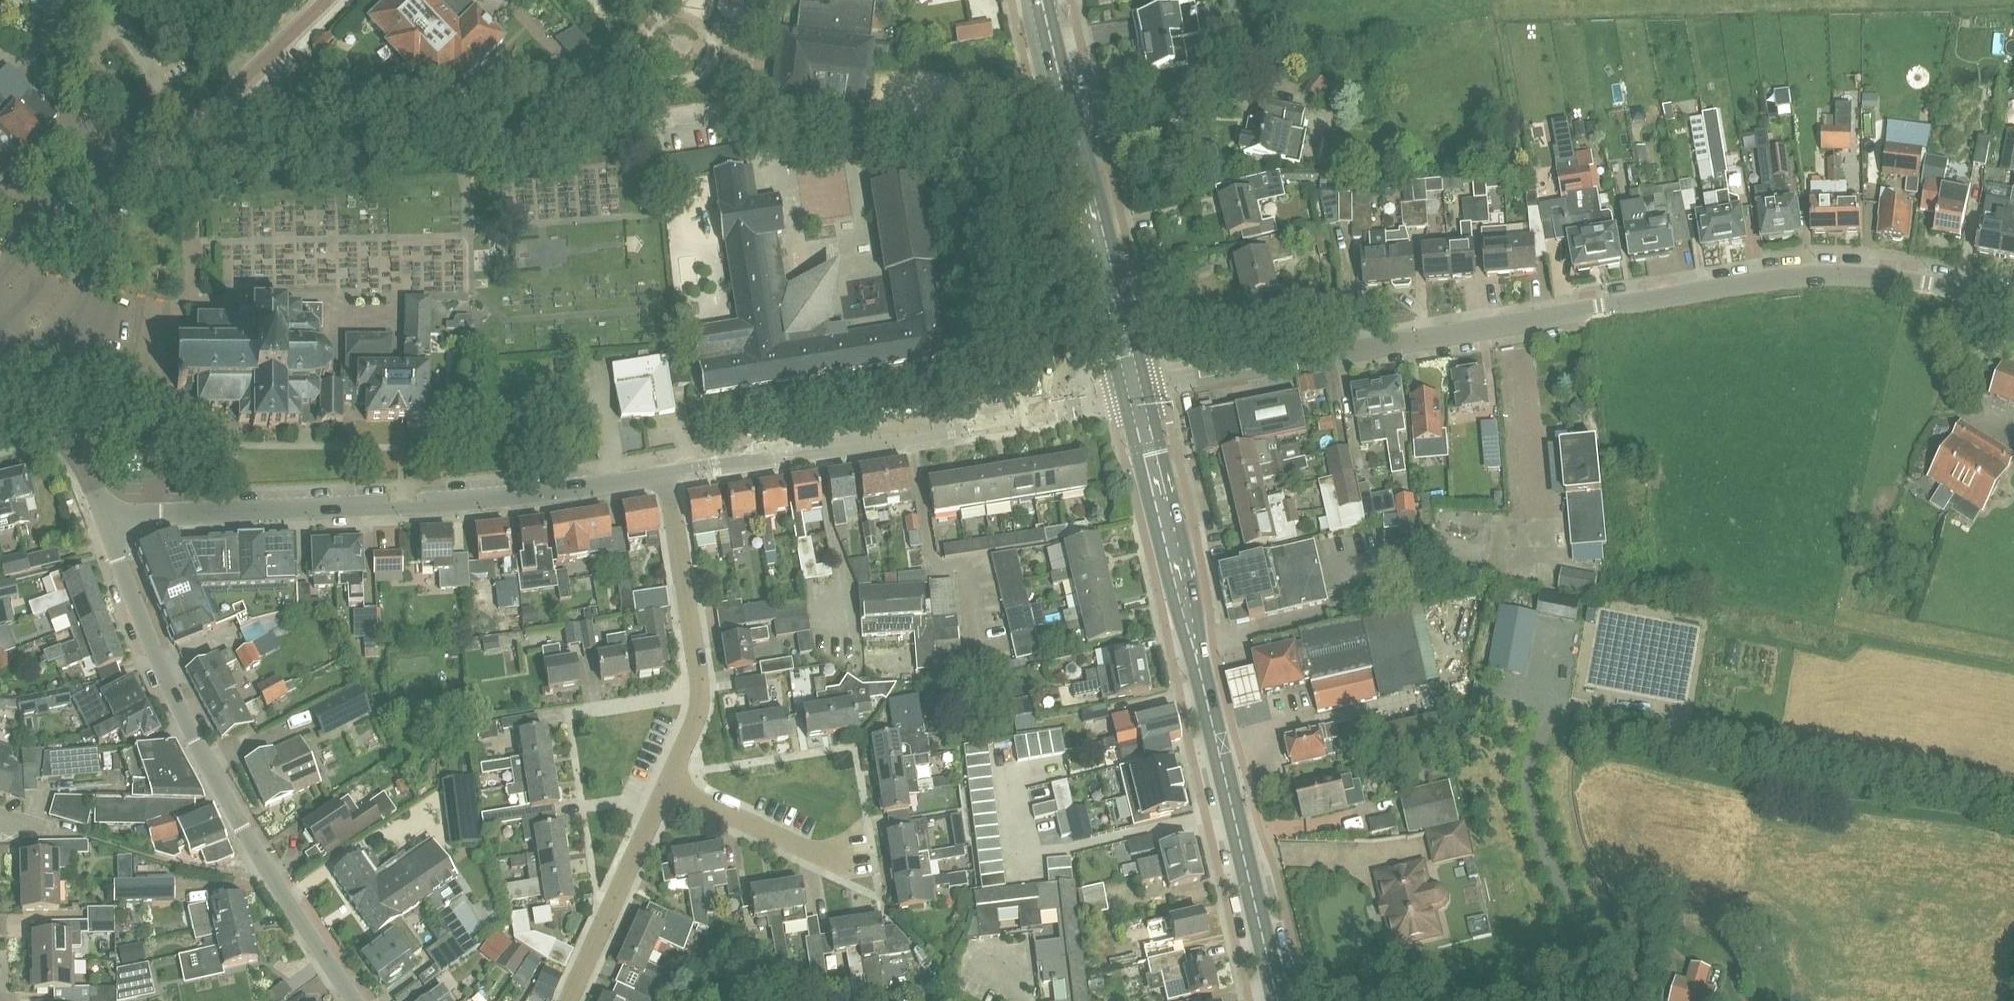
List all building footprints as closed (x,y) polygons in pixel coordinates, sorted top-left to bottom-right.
[(58,10),(65,0),(44,0),(58,10)] [(413,72),(442,44),(416,18),(435,0),(385,0),(387,2),(369,20),(390,42),(386,45),(413,72)] [(416,18),(442,44),(413,72),(413,73),(416,69),(437,91),(455,74),(461,81),(505,39),(473,6),(472,7),(466,0),(435,0),(416,18)] [(871,44),(872,31),(874,11),(875,3),(850,0),(798,0),(800,0),(796,35),(871,44)] [(875,3),(874,11),(888,13),(889,0),(875,0),(875,3)] [(1133,41),(1141,39),(1144,57),(1147,56),(1148,65),(1123,70),(1123,72),(1146,68),(1147,72),(1186,64),(1182,40),(1200,37),(1195,5),(1137,15),(1141,38),(1131,39),(1132,48),(1134,48),(1133,41)] [(871,44),(796,35),(783,34),(783,31),(782,31),(782,33),(781,33),(773,102),(863,112),(871,44)] [(584,52),(573,59),(589,77),(604,76),(593,48),(584,39),(578,43),(584,52)] [(873,43),(872,55),(886,57),(887,44),(873,43)] [(18,161),(21,159),(44,134),(43,133),(59,116),(31,90),(13,73),(5,66),(0,71),(0,144),(18,161)] [(1347,107),(1354,95),(1315,76),(1304,92),(1316,99),(1320,93),(1347,107)] [(560,95),(545,96),(546,110),(561,108),(560,95)] [(1863,96),(1863,107),(1877,108),(1878,96),(1863,96)] [(1244,138),(1241,152),(1245,153),(1245,154),(1254,156),(1255,160),(1266,162),(1268,159),(1287,163),(1293,130),(1302,132),(1303,123),(1298,122),(1300,109),(1263,102),(1258,123),(1252,121),(1248,139),(1244,138)] [(1663,106),(1667,124),(1675,122),(1672,104),(1663,106)] [(1851,151),(1852,126),(1852,104),(1836,104),(1836,126),(1833,126),(1833,151),(1851,151)] [(1715,115),(1702,117),(1703,118),(1706,140),(1707,148),(1712,175),(1724,173),(1720,146),(1715,115)] [(1777,115),(1768,116),(1769,124),(1779,123),(1777,115)] [(1821,150),(1833,151),(1832,125),(1832,116),(1822,116),(1821,150)] [(1571,219),(1553,222),(1556,241),(1569,240),(1574,270),(1578,269),(1599,266),(1586,191),(1592,190),(1588,167),(1577,169),(1574,154),(1568,119),(1551,122),(1556,147),(1553,148),(1557,173),(1561,201),(1568,200),(1571,219)] [(1575,125),(1577,138),(1586,136),(1583,123),(1575,125)] [(1596,123),(1586,125),(1588,135),(1598,133),(1596,123)] [(1886,146),(1883,175),(1908,178),(1906,193),(1918,194),(1923,150),(1930,151),(1932,129),(1889,124),(1886,146)] [(1985,167),(1990,139),(1978,137),(1973,165),(1985,167)] [(1706,140),(1695,142),(1701,176),(1704,176),(1706,187),(1702,188),(1706,214),(1697,216),(1702,249),(1706,248),(1708,250),(1715,249),(1716,247),(1724,246),(1714,186),(1712,175),(1707,148),(1706,140)] [(4,177),(16,163),(18,162),(18,161),(0,144),(0,173),(4,177)] [(1634,149),(1632,149),(1634,162),(1635,170),(1649,168),(1646,147),(1643,147),(1634,149)] [(1783,148),(1769,150),(1772,175),(1772,178),(1783,176),(1786,176),(1783,148)] [(1769,150),(1758,151),(1761,179),(1772,178),(1772,175),(1769,150)] [(1943,188),(1947,160),(1926,157),(1921,186),(1925,187),(1921,210),(1937,213),(1933,234),(1960,239),(1970,185),(1956,182),(1955,190),(1943,188)] [(1828,160),(1828,173),(1840,173),(1839,160),(1828,160)] [(1634,162),(1626,163),(1629,181),(1637,180),(1635,170),(1634,162)] [(918,163),(870,171),(873,186),(871,186),(885,271),(889,271),(896,311),(898,310),(900,324),(900,325),(904,324),(904,323),(940,317),(931,264),(936,263),(922,177),(920,178),(918,163)] [(726,241),(726,242),(729,265),(739,321),(739,322),(731,323),(693,330),(697,358),(700,357),(701,365),(699,366),(703,394),(817,376),(828,374),(910,361),(910,363),(946,357),(940,317),(904,323),(904,324),(900,325),(900,324),(847,333),(845,323),(830,326),(826,322),(826,319),(831,315),(834,285),(831,285),(832,279),(831,276),(828,274),(825,275),(820,277),(818,275),(791,287),(789,285),(787,284),(781,243),(779,244),(778,233),(786,232),(780,195),(757,199),(752,166),(743,167),(742,165),(714,170),(720,205),(717,205),(722,242),(726,241)] [(1592,190),(1586,191),(1599,266),(1608,265),(1611,266),(1617,265),(1618,262),(1621,262),(1616,229),(1612,229),(1610,215),(1608,213),(1600,214),(1596,189),(1601,189),(1597,166),(1594,166),(1588,167),(1592,190)] [(1243,237),(1244,241),(1253,239),(1262,237),(1279,233),(1276,220),(1260,224),(1255,205),(1270,201),(1285,197),(1281,182),(1304,182),(1304,171),(1278,171),(1222,184),(1225,198),(1222,199),(1225,212),(1227,217),(1231,236),(1237,234),(1242,233),(1243,237)] [(1320,171),(1320,182),(1321,197),(1339,197),(1339,194),(1339,171),(1320,171)] [(1839,185),(1840,185),(1840,173),(1828,173),(1829,185),(1811,186),(1812,234),(1827,234),(1827,238),(1836,238),(1836,234),(1835,185),(1839,185)] [(1783,176),(1772,178),(1773,186),(1781,240),(1792,238),(1791,236),(1801,235),(1795,201),(1786,202),(1783,176)] [(676,178),(678,198),(689,197),(686,177),(676,178)] [(1473,178),(1474,199),(1476,225),(1489,224),(1486,177),(1473,178)] [(1425,182),(1413,183),(1417,229),(1429,228),(1425,182)] [(1404,230),(1417,229),(1413,183),(1402,183),(1404,205),(1402,205),(1404,230)] [(1726,184),(1714,186),(1724,246),(1732,244),(1734,246),(1741,245),(1742,243),(1746,242),(1740,209),(1738,199),(1729,197),(1728,197),(1726,184)] [(1847,184),(1840,185),(1839,185),(1835,185),(1836,234),(1860,233),(1859,202),(1858,202),(1847,202),(1847,184)] [(1394,185),(1382,186),(1383,197),(1391,196),(1395,191),(1394,185)] [(1365,287),(1390,285),(1387,247),(1386,235),(1386,232),(1371,233),(1371,210),(1365,210),(1356,205),(1364,186),(1352,187),(1352,194),(1341,194),(1340,224),(1352,224),(1352,239),(1364,239),(1365,254),(1362,254),(1365,287)] [(1763,188),(1753,189),(1756,207),(1760,240),(1770,239),(1770,241),(1781,240),(1773,186),(1763,188)] [(1982,224),(1976,252),(2000,257),(2008,209),(2009,201),(2011,201),(2013,190),(1989,186),(1986,200),(1982,224)] [(1646,257),(1651,256),(1642,201),(1641,194),(1640,187),(1630,188),(1633,207),(1636,228),(1625,229),(1630,260),(1635,259),(1638,261),(1644,260),(1646,257)] [(2000,257),(2013,259),(2013,187),(2013,190),(2011,201),(2009,201),(2008,209),(2000,257)] [(1691,242),(1687,219),(1686,214),(1683,194),(1682,189),(1641,194),(1642,201),(1651,256),(1658,255),(1661,258),(1667,256),(1669,254),(1673,253),(1672,245),(1691,242)] [(1879,235),(1879,236),(1891,237),(1893,240),(1901,242),(1903,239),(1907,239),(1907,238),(1906,238),(1909,206),(1893,204),(1894,192),(1880,190),(1877,219),(1881,220),(1880,235),(1879,235)] [(1693,192),(1683,194),(1686,214),(1697,212),(1693,192)] [(1476,225),(1474,199),(1462,200),(1464,226),(1471,225),(1476,225)] [(1543,232),(1538,206),(1527,207),(1529,227),(1530,233),(1543,232)] [(1448,242),(1451,280),(1475,278),(1471,225),(1464,226),(1462,226),(1463,241),(1448,242)] [(1486,277),(1511,275),(1509,242),(1508,228),(1483,230),(1484,244),(1486,277)] [(1386,235),(1387,247),(1390,285),(1392,285),(1392,288),(1395,290),(1409,289),(1411,286),(1411,283),(1415,283),(1411,245),(1409,245),(1409,241),(1406,231),(1400,232),(1400,234),(1386,235)] [(1237,260),(1240,272),(1245,297),(1278,289),(1273,265),(1294,259),(1288,235),(1249,245),(1252,256),(1237,260)] [(1509,242),(1511,275),(1536,273),(1535,260),(1534,241),(1509,242)] [(1451,280),(1448,242),(1432,243),(1432,248),(1423,249),(1425,282),(1451,280)] [(343,420),(343,399),(343,397),(343,386),(342,386),(319,386),(319,381),(320,380),(322,382),(324,380),(323,379),(330,372),(332,373),(333,372),(331,369),(331,360),(333,358),(332,356),(331,357),(324,350),(326,348),(324,346),(322,348),(320,348),(320,342),(318,340),(318,332),(321,330),(322,330),(322,306),(302,306),(300,305),(298,307),(285,307),(285,305),(287,302),(286,301),(283,303),(271,303),(271,300),(268,300),(268,303),(256,303),(254,301),(252,303),(253,304),(253,306),(241,306),(239,304),(238,305),(240,307),(240,319),(227,319),(227,313),(225,313),(225,319),(214,319),(214,315),(212,315),(212,319),(207,319),(199,319),(198,317),(196,318),(198,320),(198,331),(190,331),(184,336),(184,345),(178,345),(177,343),(175,345),(178,348),(178,367),(177,383),(176,385),(178,390),(182,390),(188,396),(198,396),(198,407),(196,409),(198,410),(199,408),(212,409),(212,411),(215,411),(215,409),(226,409),(226,414),(229,414),(229,409),(240,409),(240,420),(238,422),(240,423),(242,421),(254,422),(254,424),(252,426),(254,428),(257,425),(284,425),(286,428),(288,426),(285,422),(298,422),(300,424),(317,425),(321,426),(326,422),(343,422),(343,420)] [(366,419),(399,419),(427,419),(427,418),(444,418),(444,398),(429,397),(429,335),(443,335),(443,331),(435,331),(432,326),(437,319),(432,310),(430,310),(430,300),(405,300),(405,370),(391,369),(367,369),(366,399),(366,419)] [(343,386),(343,397),(343,399),(366,399),(367,369),(391,369),(391,334),(344,334),(343,369),(342,369),(342,386),(343,386)] [(466,367),(466,357),(466,350),(454,350),(454,366),(463,367),(466,367)] [(612,366),(621,420),(674,412),(666,358),(612,366)] [(2009,401),(2013,389),(2013,369),(2002,364),(1990,394),(2009,401)] [(1459,411),(1487,407),(1482,371),(1453,375),(1459,411)] [(1316,393),(1313,376),(1299,379),(1302,395),(1316,393)] [(1387,444),(1391,469),(1392,475),(1406,473),(1403,455),(1400,455),(1398,442),(1396,434),(1407,432),(1405,415),(1400,384),(1378,387),(1383,419),(1386,440),(1387,444)] [(1374,442),(1386,440),(1383,419),(1378,387),(1352,391),(1361,446),(1374,444),(1374,442)] [(1188,417),(1198,458),(1306,433),(1298,395),(1236,408),(1236,406),(1200,414),(1188,417)] [(1412,397),(1414,429),(1415,440),(1442,438),(1438,395),(1412,397)] [(1929,477),(1956,494),(1988,440),(1961,423),(1929,477)] [(1498,426),(1481,427),(1483,451),(1500,449),(1498,426)] [(1988,440),(1956,494),(1982,509),(2013,458),(2013,456),(1988,440)] [(1228,468),(1230,476),(1271,465),(1271,468),(1285,465),(1283,454),(1280,455),(1277,442),(1225,454),(1225,455),(1222,456),(1220,459),(1222,467),(1225,468),(1228,468)] [(1597,442),(1561,445),(1567,496),(1601,494),(1597,442)] [(1334,476),(1354,472),(1350,449),(1330,452),(1334,476)] [(1081,455),(1056,459),(1062,494),(1087,490),(1081,455)] [(1036,498),(1062,494),(1056,459),(1031,463),(1036,498)] [(1011,502),(1036,498),(1031,463),(1026,464),(1026,460),(1015,461),(1015,466),(1005,467),(1011,502)] [(910,487),(906,461),(882,465),(887,501),(900,499),(900,503),(900,504),(901,505),(903,504),(911,503),(910,494),(911,494),(910,487)] [(1271,468),(1271,465),(1230,476),(1236,503),(1252,499),(1251,495),(1265,492),(1262,482),(1287,476),(1293,475),(1291,464),(1285,465),(1271,468)] [(874,513),(873,509),(888,506),(888,505),(882,465),(857,469),(863,500),(864,500),(866,515),(874,513)] [(1005,467),(980,471),(986,506),(1011,502),(1005,467)] [(835,527),(846,525),(842,501),(855,499),(850,470),(826,474),(835,527)] [(28,471),(8,476),(20,526),(30,523),(25,500),(35,498),(28,471)] [(960,511),(986,506),(980,471),(955,476),(960,511)] [(1359,501),(1354,472),(1334,476),(1339,505),(1359,501)] [(20,526),(8,476),(0,478),(0,530),(20,526)] [(822,511),(821,504),(816,476),(790,480),(796,515),(822,511)] [(935,515),(960,511),(955,476),(929,480),(935,515)] [(775,551),(772,536),(769,520),(775,519),(775,514),(787,512),(781,481),(758,485),(764,520),(760,520),(763,537),(765,553),(775,551)] [(1369,483),(1359,485),(1364,517),(1394,512),(1391,492),(1371,495),(1369,483)] [(739,533),(739,535),(744,534),(743,528),(756,526),(750,487),(727,490),(732,522),(728,523),(730,532),(730,535),(739,533)] [(1241,525),(1271,518),(1297,512),(1295,502),(1287,503),(1285,494),(1267,499),(1265,492),(1251,495),(1252,499),(1236,503),(1241,525)] [(719,534),(730,532),(728,523),(725,503),(718,504),(716,493),(687,498),(694,538),(719,534)] [(1606,545),(1601,494),(1567,496),(1571,540),(1571,548),(1606,545)] [(1397,515),(1398,514),(1414,513),(1416,513),(1415,495),(1395,497),(1397,515)] [(1429,506),(1429,497),(1421,497),(1421,511),(1429,511),(1429,506)] [(646,534),(659,532),(654,502),(623,507),(628,543),(647,540),(646,534)] [(1366,526),(1362,505),(1338,509),(1342,530),(1366,526)] [(602,557),(614,555),(606,509),(583,513),(589,554),(601,552),(602,557)] [(1297,512),(1271,518),(1241,525),(1247,549),(1277,542),(1274,532),(1295,527),(1294,524),(1300,523),(1297,512)] [(590,557),(589,554),(583,513),(551,518),(559,562),(590,557)] [(1384,516),(1385,530),(1399,530),(1398,515),(1384,516)] [(917,519),(906,521),(909,540),(920,538),(917,519)] [(536,566),(553,564),(552,551),(548,552),(544,520),(519,523),(523,557),(516,557),(521,593),(539,591),(536,566)] [(507,525),(487,527),(486,523),(479,524),(479,528),(475,528),(479,562),(503,560),(505,575),(504,575),(504,583),(496,584),(499,608),(522,605),(517,573),(515,557),(511,558),(507,525)] [(1067,526),(1069,538),(1089,535),(1087,523),(1067,526)] [(862,526),(864,541),(867,556),(874,554),(873,549),(876,549),(873,524),(862,526)] [(1069,538),(1067,526),(1042,530),(1044,542),(1069,538)] [(26,527),(20,528),(22,538),(28,537),(26,527)] [(470,588),(468,555),(451,555),(450,530),(420,531),(421,552),(418,552),(418,561),(421,561),(421,565),(433,565),(434,572),(440,572),(441,589),(470,588)] [(1044,542),(1042,530),(1016,534),(1018,546),(1044,542)] [(730,535),(732,544),(733,550),(742,549),(739,535),(739,533),(730,535)] [(249,625),(239,630),(240,631),(251,625),(299,613),(295,537),(205,541),(205,545),(181,546),(177,534),(136,550),(174,646),(236,621),(232,610),(242,607),(249,625)] [(331,536),(332,543),(332,560),(337,560),(338,583),(338,587),(349,587),(350,604),(366,604),(362,534),(331,536)] [(1018,546),(1016,534),(991,538),(993,551),(1018,546)] [(1064,545),(1070,570),(1105,562),(1099,537),(1064,545)] [(993,551),(991,538),(966,542),(968,555),(993,551)] [(968,555),(966,542),(942,546),(944,558),(968,555)] [(1229,591),(1237,624),(1305,608),(1331,602),(1317,542),(1268,553),(1269,558),(1230,568),(1231,570),(1219,573),(1223,592),(1229,591)] [(338,587),(338,583),(337,560),(332,560),(332,543),(314,544),(315,558),(311,559),(312,577),(315,577),(316,588),(329,588),(338,587)] [(734,556),(733,550),(732,544),(721,546),(723,558),(734,556)] [(58,550),(27,557),(30,571),(62,564),(58,550)] [(802,581),(817,579),(815,567),(812,550),(798,552),(802,581)] [(993,555),(1001,590),(1025,585),(1017,550),(993,555)] [(376,573),(404,572),(403,552),(375,553),(376,573)] [(27,557),(1,563),(4,577),(30,571),(27,557)] [(847,561),(859,588),(870,587),(866,558),(847,561)] [(1105,562),(1070,570),(1050,575),(1053,585),(1072,581),(1075,595),(1110,587),(1105,562)] [(829,565),(815,567),(817,579),(831,577),(829,565)] [(1563,569),(1559,591),(1594,597),(1598,576),(1563,569)] [(34,617),(48,612),(71,603),(97,593),(88,570),(63,580),(60,574),(51,578),(57,594),(29,604),(34,617)] [(556,573),(561,600),(572,598),(567,571),(556,573)] [(928,581),(930,594),(954,592),(953,579),(928,581)] [(18,597),(14,582),(0,585),(0,601),(9,599),(18,597)] [(633,601),(632,595),(630,582),(618,584),(623,612),(635,610),(633,601)] [(924,602),(922,584),(870,587),(859,588),(862,635),(913,632),(933,631),(932,619),(931,606),(930,601),(924,602)] [(309,585),(299,585),(300,613),(322,611),(322,600),(310,601),(309,585)] [(1030,608),(1025,585),(1001,590),(1006,613),(1030,608)] [(1064,624),(1081,621),(1116,612),(1110,587),(1075,595),(1079,609),(1062,613),(1064,624)] [(955,604),(954,592),(930,594),(930,601),(931,606),(955,604)] [(80,625),(105,616),(97,593),(71,603),(48,612),(52,623),(67,617),(71,628),(80,625)] [(635,614),(639,614),(664,610),(670,609),(667,595),(633,601),(635,610),(635,614)] [(0,601),(0,626),(15,622),(9,599),(0,601)] [(772,601),(742,606),(745,625),(775,620),(772,601)] [(716,606),(718,618),(743,614),(742,602),(716,606)] [(773,607),(775,622),(808,617),(805,602),(773,607)] [(955,604),(931,606),(932,619),(957,616),(955,604)] [(361,609),(364,650),(378,649),(377,626),(379,626),(378,609),(376,609),(376,608),(361,609)] [(581,610),(583,622),(598,620),(596,608),(581,610)] [(1006,613),(1012,637),(1035,631),(1030,608),(1006,613)] [(1427,685),(1409,608),(1361,619),(1374,672),(1380,696),(1427,685)] [(664,610),(639,614),(641,628),(646,627),(649,645),(632,648),(637,675),(662,671),(660,659),(667,658),(662,625),(667,624),(664,610)] [(521,612),(523,626),(538,624),(537,611),(521,612)] [(1122,637),(1116,612),(1081,621),(1064,624),(1067,634),(1083,631),(1087,645),(1122,637)] [(745,626),(743,614),(718,618),(720,630),(745,626)] [(80,651),(88,648),(114,638),(105,616),(80,625),(71,628),(76,642),(80,651)] [(958,629),(957,616),(932,619),(933,631),(958,629)] [(810,631),(808,617),(775,622),(778,636),(810,631)] [(1313,686),(1371,673),(1374,672),(1361,619),(1254,645),(1257,658),(1256,658),(1264,693),(1312,682),(1313,686)] [(593,621),(580,623),(583,642),(584,651),(597,649),(593,621)] [(1526,678),(1535,628),(1496,621),(1487,671),(1526,678)] [(583,642),(580,623),(565,626),(568,645),(583,642)] [(10,638),(6,629),(0,631),(0,642),(10,638)] [(766,629),(761,630),(747,632),(748,637),(723,641),(727,669),(753,665),(750,643),(768,640),(766,629)] [(933,631),(935,643),(959,641),(958,629),(933,631)] [(933,631),(913,632),(917,671),(937,669),(936,656),(935,643),(933,631)] [(1041,654),(1035,631),(1012,637),(1017,660),(1041,654)] [(598,656),(599,661),(602,680),(629,676),(625,651),(629,651),(626,635),(609,638),(612,654),(598,656)] [(498,637),(482,639),(484,652),(499,650),(498,637)] [(80,651),(65,657),(55,660),(59,671),(93,658),(97,671),(123,661),(114,638),(88,648),(80,651)] [(960,653),(959,641),(935,643),(936,656),(960,653)] [(1110,667),(1086,672),(1088,681),(1144,673),(1142,666),(1144,664),(1143,657),(1142,655),(1141,652),(1140,653),(1138,641),(1112,647),(1106,648),(1110,667)] [(62,647),(65,657),(80,651),(76,642),(62,647)] [(543,649),(549,689),(579,684),(575,656),(562,658),(560,646),(543,649)] [(264,666),(261,661),(253,647),(238,655),(248,674),(264,666)] [(224,668),(237,662),(230,649),(188,672),(196,688),(226,673),(224,668)] [(960,653),(936,656),(937,669),(962,666),(960,653)] [(760,664),(762,676),(794,671),(792,659),(760,664)] [(0,668),(0,676),(2,680),(11,676),(6,665),(0,668)] [(196,688),(214,722),(244,707),(226,673),(196,688)] [(1145,680),(1144,673),(1088,681),(1070,684),(1072,695),(1090,692),(1091,695),(1101,693),(1103,701),(1147,692),(1146,690),(1148,688),(1147,681),(1145,680)] [(1377,699),(1371,673),(1313,686),(1319,712),(1377,699)] [(766,704),(762,676),(756,677),(760,705),(766,704)] [(859,728),(857,715),(871,713),(869,698),(881,696),(885,700),(896,684),(862,686),(846,676),(839,688),(826,690),(833,732),(859,728)] [(740,747),(767,743),(762,716),(760,705),(756,677),(734,681),(736,693),(746,691),(750,718),(736,720),(740,747)] [(833,732),(826,690),(824,677),(815,679),(819,706),(803,709),(807,736),(833,732)] [(258,689),(262,698),(284,687),(279,678),(258,689)] [(13,700),(14,701),(17,712),(18,715),(72,704),(69,699),(73,699),(90,732),(145,705),(132,680),(103,695),(98,686),(84,693),(81,686),(13,700)] [(288,696),(284,687),(262,698),(267,707),(288,696)] [(359,687),(333,699),(345,726),(372,714),(359,687)] [(872,738),(877,765),(900,761),(898,746),(905,745),(909,749),(911,760),(930,756),(926,737),(924,725),(921,725),(917,698),(900,701),(888,703),(890,719),(896,718),(897,726),(894,727),(895,734),(893,735),(872,738)] [(1030,699),(1013,701),(1016,717),(1032,715),(1030,699)] [(17,712),(14,701),(0,701),(0,712),(17,712)] [(253,722),(251,718),(260,714),(253,702),(244,707),(214,722),(223,738),(253,722)] [(97,745),(99,744),(121,732),(125,741),(141,733),(145,740),(159,732),(145,705),(90,732),(97,745)] [(1113,729),(1115,738),(1176,724),(1171,707),(1134,715),(1133,711),(1114,716),(1116,728),(1113,729)] [(1095,720),(1092,708),(1080,710),(1083,723),(1095,720)] [(787,712),(762,716),(767,743),(791,739),(787,712)] [(1358,719),(1361,733),(1385,728),(1382,713),(1358,719)] [(517,719),(502,721),(503,729),(504,732),(519,730),(517,719)] [(481,741),(498,738),(495,723),(478,726),(481,741)] [(1176,724),(1115,738),(1102,741),(1104,751),(1118,747),(1121,760),(1138,756),(1138,753),(1141,752),(1143,762),(1156,759),(1159,758),(1159,756),(1179,751),(1177,741),(1180,740),(1176,724)] [(1293,767),(1327,759),(1323,743),(1339,739),(1336,725),(1312,731),(1312,734),(1287,741),(1290,752),(1287,754),(1286,757),(1287,760),(1289,762),(1292,763),(1293,767)] [(523,759),(551,755),(547,728),(519,732),(523,759)] [(1049,732),(1053,756),(1065,754),(1060,730),(1049,732)] [(1049,732),(1037,734),(1041,758),(1053,756),(1049,732)] [(1037,734),(1025,736),(1029,760),(1041,758),(1037,734)] [(1017,762),(1029,760),(1025,736),(1013,738),(1017,762)] [(246,762),(265,807),(320,782),(300,738),(246,762)] [(44,747),(43,750),(43,754),(62,752),(61,742),(44,747)] [(963,746),(964,758),(988,755),(987,743),(963,746)] [(204,799),(175,746),(137,750),(122,754),(129,771),(125,775),(127,780),(131,778),(133,786),(132,787),(132,798),(175,799),(194,799),(204,799)] [(37,780),(42,780),(43,754),(43,750),(21,751),(22,768),(25,787),(37,787),(37,780)] [(62,752),(43,754),(42,780),(100,776),(98,750),(62,752)] [(511,771),(514,786),(554,780),(551,755),(523,759),(481,765),(483,775),(511,771)] [(966,770),(990,767),(988,755),(964,758),(966,770)] [(930,756),(911,760),(900,761),(877,765),(880,788),(905,784),(917,782),(915,766),(931,764),(930,756)] [(1157,766),(1156,759),(1143,762),(1119,768),(1126,797),(1178,785),(1172,763),(1157,766)] [(0,760),(0,792),(8,795),(26,801),(25,792),(25,787),(22,768),(7,762),(0,760)] [(966,770),(967,782),(991,779),(990,767),(966,770)] [(1347,808),(1359,805),(1352,776),(1298,790),(1305,819),(1347,808)] [(884,813),(909,809),(907,797),(920,795),(919,791),(935,789),(950,786),(948,777),(917,782),(905,784),(880,788),(884,813)] [(993,791),(991,779),(967,782),(969,794),(993,791)] [(481,816),(482,826),(521,821),(556,816),(554,806),(558,806),(558,803),(562,802),(560,791),(556,791),(554,780),(514,786),(506,787),(508,798),(529,795),(531,808),(481,816)] [(1450,783),(1401,795),(1411,834),(1459,823),(1450,783)] [(1178,785),(1126,797),(1132,827),(1170,818),(1168,811),(1183,808),(1183,806),(1187,805),(1184,793),(1180,794),(1178,785)] [(969,794),(970,806),(995,803),(993,791),(969,794)] [(346,819),(336,804),(303,826),(302,826),(306,832),(304,833),(311,844),(313,842),(317,848),(318,848),(317,847),(320,846),(326,855),(332,851),(333,851),(332,850),(380,819),(381,818),(380,818),(394,809),(385,794),(379,798),(378,797),(346,819)] [(55,797),(49,816),(86,828),(94,798),(55,797)] [(108,822),(147,822),(148,801),(95,799),(95,825),(107,825),(108,822)] [(202,809),(194,809),(194,799),(175,799),(175,802),(148,801),(147,822),(155,849),(219,823),(211,805),(202,809)] [(1055,814),(1058,813),(1055,802),(1031,807),(1034,819),(1055,814)] [(996,815),(995,803),(970,806),(972,818),(996,815)] [(1067,811),(1058,813),(1055,814),(1061,838),(1073,835),(1072,830),(1067,811)] [(950,817),(952,832),(962,831),(959,815),(950,817)] [(973,830),(998,827),(996,815),(972,818),(973,830)] [(1370,820),(1373,833),(1392,829),(1393,836),(1399,834),(1395,815),(1370,820)] [(535,840),(537,855),(565,851),(561,826),(557,826),(556,816),(521,821),(524,841),(535,840)] [(482,844),(479,822),(450,826),(453,848),(482,844)] [(227,842),(219,823),(155,849),(156,853),(174,858),(178,856),(176,852),(188,847),(191,856),(211,848),(218,864),(235,856),(227,842)] [(1428,833),(1435,861),(1470,853),(1463,824),(1428,833)] [(1090,826),(1072,830),(1073,835),(1074,841),(1092,836),(1090,826)] [(998,827),(973,830),(975,842),(999,839),(998,827)] [(912,829),(890,833),(887,833),(891,858),(916,854),(912,832),(912,829)] [(976,854),(1001,850),(999,839),(975,842),(976,854)] [(1124,877),(1139,874),(1196,861),(1194,853),(1195,849),(1194,845),(1191,843),(1190,839),(1159,847),(1161,858),(1121,867),(1124,877)] [(20,854),(21,883),(58,882),(58,870),(73,870),(72,854),(89,854),(89,842),(86,841),(62,841),(62,853),(20,854)] [(334,874),(350,898),(349,899),(357,911),(358,910),(375,935),(456,879),(432,844),(386,876),(371,854),(361,860),(359,857),(334,874)] [(717,917),(715,903),(713,887),(729,885),(727,872),(723,845),(697,849),(701,876),(703,889),(706,904),(708,918),(717,917)] [(959,847),(916,854),(891,858),(895,883),(920,879),(932,877),(929,862),(966,856),(964,846),(959,847)] [(701,876),(697,849),(671,854),(673,865),(662,867),(665,882),(685,879),(690,907),(706,904),(703,889),(701,876)] [(1001,850),(976,854),(978,866),(1002,862),(1001,850)] [(529,867),(531,882),(568,877),(565,851),(537,855),(511,858),(513,870),(529,867)] [(1046,860),(1047,872),(1071,870),(1070,858),(1046,860)] [(1197,867),(1196,861),(1139,874),(1141,884),(1166,878),(1168,888),(1200,880),(1199,876),(1202,873),(1200,868),(1197,867)] [(980,878),(1004,874),(1002,862),(978,866),(980,878)] [(1376,874),(1383,903),(1386,903),(1389,915),(1386,916),(1388,923),(1387,928),(1389,936),(1392,940),(1394,946),(1440,934),(1434,909),(1439,908),(1443,905),(1446,900),(1446,895),(1444,890),(1439,887),(1434,887),(1429,888),(1423,862),(1376,874)] [(1072,882),(1071,870),(1047,872),(1048,884),(1072,882)] [(948,874),(932,877),(933,886),(949,884),(950,889),(968,887),(965,872),(948,874)] [(1004,874),(980,878),(981,889),(1005,886),(1004,874)] [(572,902),(568,877),(531,882),(505,885),(508,900),(543,895),(545,906),(572,902)] [(175,879),(115,881),(115,901),(175,899),(175,879)] [(920,879),(895,883),(899,908),(924,904),(920,879)] [(802,881),(776,886),(783,926),(806,922),(804,909),(806,909),(802,881)] [(58,882),(21,883),(22,910),(59,909),(58,882)] [(776,886),(765,888),(765,884),(762,882),(755,883),(753,886),(754,890),(750,890),(755,917),(767,915),(769,927),(772,927),(777,958),(788,956),(783,926),(776,886)] [(1074,883),(1036,887),(1040,914),(1057,912),(1061,942),(1034,945),(1037,965),(1042,965),(1083,960),(1074,883)] [(1042,928),(1040,914),(1036,887),(974,894),(977,921),(980,940),(1000,938),(997,912),(1019,909),(1022,930),(1042,928)] [(1104,887),(1082,891),(1085,907),(1086,909),(1108,904),(1104,887)] [(191,917),(195,931),(214,927),(214,929),(250,921),(245,896),(189,907),(191,917)] [(434,910),(442,921),(428,931),(438,944),(425,952),(435,967),(417,979),(423,987),(473,951),(442,904),(434,910)] [(88,908),(88,921),(115,920),(115,907),(88,908)] [(548,921),(547,911),(531,914),(533,923),(548,921)] [(1143,948),(1147,962),(1183,952),(1181,941),(1206,935),(1205,931),(1208,930),(1205,918),(1202,919),(1200,912),(1170,920),(1169,919),(1147,924),(1150,935),(1171,930),(1174,940),(1143,948)] [(627,940),(652,952),(658,940),(682,951),(692,926),(668,913),(662,927),(638,917),(627,940)] [(854,921),(866,1000),(885,1000),(879,963),(911,958),(908,942),(895,927),(883,929),(881,917),(878,917),(878,913),(863,916),(863,920),(854,921)] [(820,937),(823,955),(833,953),(846,951),(854,1000),(866,1000),(854,921),(844,923),(843,919),(830,921),(831,925),(829,925),(830,936),(820,937)] [(115,933),(115,920),(88,921),(88,934),(115,933)] [(32,934),(33,962),(70,961),(69,950),(83,950),(82,934),(88,934),(88,921),(68,921),(69,933),(32,934)] [(216,937),(218,948),(254,941),(250,921),(214,929),(214,927),(195,931),(197,941),(216,937)] [(414,970),(407,961),(410,959),(398,942),(409,934),(401,923),(360,953),(380,981),(381,980),(388,989),(414,970)] [(698,925),(696,932),(705,936),(708,929),(698,925)] [(529,934),(513,936),(513,939),(546,960),(554,942),(534,933),(529,934)] [(809,939),(805,940),(811,983),(829,992),(823,955),(820,937),(809,939)] [(633,992),(654,1000),(660,1000),(667,986),(665,985),(669,976),(658,971),(658,969),(647,964),(652,952),(627,940),(617,963),(641,975),(633,992)] [(254,941),(218,948),(198,952),(202,973),(223,969),(223,967),(258,960),(254,941)] [(142,943),(118,948),(122,964),(145,959),(142,943)] [(504,956),(520,966),(528,954),(513,944),(504,956)] [(1147,962),(1150,975),(1160,973),(1167,1000),(1168,1000),(1214,990),(1208,963),(1187,967),(1183,952),(1147,962)] [(529,955),(520,969),(532,977),(541,963),(529,955)] [(1083,960),(1042,965),(1044,985),(1065,982),(1068,1000),(1088,1000),(1083,960)] [(33,962),(34,990),(52,990),(53,1000),(65,1000),(116,1000),(116,988),(70,989),(70,977),(74,977),(74,961),(70,961),(33,962)] [(142,964),(116,969),(117,1000),(128,1000),(137,999),(134,982),(146,980),(142,964)] [(537,982),(555,990),(561,976),(544,968),(537,982)] [(1101,974),(1086,978),(1089,990),(1104,986),(1101,974)] [(1715,991),(1678,980),(1672,1000),(1713,1000),(1715,991)] [(448,997),(441,987),(423,1000),(452,1000),(448,997)] [(633,992),(629,1000),(654,1000),(633,992)]
